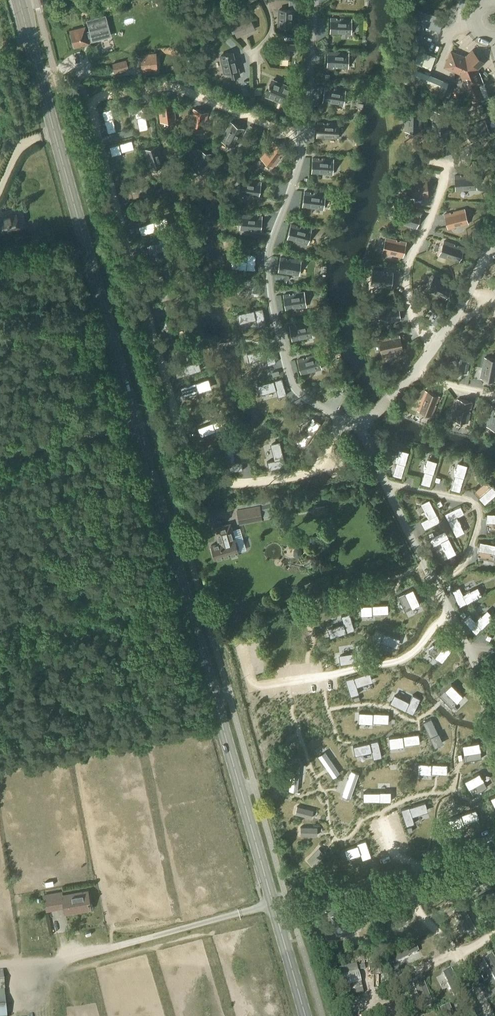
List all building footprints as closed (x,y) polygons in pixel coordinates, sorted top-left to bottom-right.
[(279,9),(279,27),(284,28),(284,30),(289,30),(289,28),(295,28),(296,10),(279,9)] [(251,17),(232,25),(238,38),(257,30),(251,17)] [(331,18),(330,33),(351,34),(351,19),(331,18)] [(86,26),(69,31),(74,47),(90,43),(88,37),(91,36),(92,39),(109,35),(106,22),(89,26),(89,30),(87,31),(86,26)] [(413,43),(410,50),(425,58),(429,50),(413,43)] [(273,45),(272,58),(291,59),(291,57),(298,53),(298,44),(286,44),(286,46),(273,45)] [(447,54),(442,66),(458,73),(469,103),(479,99),(474,85),(473,80),(477,79),(474,69),(476,67),(479,64),(474,59),(468,52),(465,55),(463,57),(448,51),(447,54)] [(235,52),(220,55),(225,74),(232,73),(233,79),(242,76),(238,60),(236,60),(235,52)] [(328,52),(327,67),(333,67),(333,66),(337,66),(337,67),(348,68),(349,53),(328,52)] [(126,60),(112,64),(115,72),(129,69),(129,68),(126,60)] [(407,69),(402,80),(442,96),(447,86),(430,79),(407,69)] [(273,79),(266,97),(287,105),(294,87),(273,79)] [(325,88),(322,103),(343,106),(345,91),(334,89),(334,91),(330,90),(331,89),(325,88)] [(173,99),(158,101),(160,122),(175,120),(173,99)] [(147,128),(142,105),(133,108),(136,117),(139,130),(147,128)] [(115,130),(112,117),(113,117),(110,108),(102,110),(107,132),(115,130)] [(193,110),(188,129),(202,133),(208,113),(193,110)] [(405,110),(405,131),(420,132),(420,111),(405,110)] [(289,111),(286,118),(293,121),(295,114),(296,114),(289,111)] [(433,111),(432,132),(447,132),(448,112),(433,111)] [(230,122),(221,140),(234,147),(244,129),(230,122)] [(318,122),(317,137),(337,139),(338,124),(327,123),(327,124),(323,124),(324,123),(318,122)] [(432,136),(424,136),(425,151),(432,151),(432,136)] [(120,151),(133,148),(131,140),(109,145),(111,154),(120,152),(120,151)] [(273,141),(260,158),(273,167),(285,150),(273,141)] [(157,146),(143,151),(149,170),(164,165),(157,146)] [(198,149),(191,168),(205,173),(212,154),(198,149)] [(312,158),(312,173),(332,174),(333,159),(322,159),(322,160),(318,160),(319,159),(312,158)] [(475,174),(454,176),(455,191),(476,189),(475,174)] [(241,179),(239,194),(259,197),(261,182),(241,179)] [(426,179),(408,180),(408,196),(427,195),(426,179)] [(147,192),(144,184),(130,188),(128,181),(120,183),(124,199),(147,192)] [(304,192),(302,206),(323,209),(325,194),(314,193),(314,194),(310,193),(310,192),(304,192)] [(259,199),(255,206),(267,214),(272,206),(259,199)] [(400,208),(396,222),(416,228),(421,214),(400,208)] [(464,209),(444,214),(448,229),(468,223),(464,209)] [(2,232),(20,227),(16,214),(8,217),(7,215),(0,217),(0,218),(0,219),(0,233),(2,232)] [(242,214),(241,229),(261,231),(262,216),(242,214)] [(141,234),(169,225),(166,216),(153,220),(153,221),(139,226),(141,234)] [(386,222),(383,228),(397,233),(399,226),(386,222)] [(291,224),(287,239),(307,244),(311,229),(300,227),(300,228),(297,227),(297,226),(291,224)] [(172,247),(169,238),(147,245),(152,261),(160,258),(158,251),(172,247)] [(385,238),(382,252),(403,257),(406,242),(385,238)] [(444,241),(439,255),(459,262),(464,248),(444,241)] [(232,260),(231,268),(255,270),(256,254),(247,253),(247,261),(232,260)] [(258,258),(258,266),(270,265),(269,257),(258,258)] [(280,258),(278,272),(299,275),(301,260),(290,259),(290,260),(286,259),(286,258),(280,258)] [(372,270),(370,285),(391,287),(393,273),(372,270)] [(176,297),(173,288),(166,290),(162,276),(154,278),(160,301),(176,297)] [(259,295),(260,279),(236,277),(236,286),(251,287),(250,295),(259,295)] [(433,277),(426,290),(445,300),(452,287),(433,277)] [(289,294),(283,295),(285,309),(306,307),(304,292),(293,293),(293,294),(289,295),(289,294)] [(256,297),(244,299),(246,311),(259,308),(256,297)] [(398,305),(378,307),(380,322),(400,320),(398,305)] [(265,325),(262,309),(239,313),(241,322),(255,319),(257,326),(265,325)] [(295,325),(289,326),(292,341),(312,337),(309,322),(299,324),(299,325),(295,326),(295,325)] [(252,343),(259,349),(266,342),(259,335),(252,343)] [(399,336),(379,340),(382,354),(402,350),(399,336)] [(276,363),(272,347),(250,352),(247,353),(249,361),(253,360),(266,357),(268,365),(276,363)] [(455,350),(451,370),(466,373),(468,362),(467,362),(467,358),(469,358),(470,353),(455,350)] [(303,358),(297,359),(302,374),(321,369),(317,354),(307,357),(307,358),(303,359),(303,358)] [(480,378),(494,381),(494,360),(485,357),(480,378)] [(199,370),(197,362),(183,366),(180,359),(172,361),(177,377),(199,370)] [(185,396),(210,387),(208,378),(182,387),(185,396)] [(285,392),(282,381),(282,379),(279,379),(271,382),(257,385),(260,394),(276,389),(278,396),(286,394),(285,392)] [(335,384),(325,393),(331,400),(342,391),(335,384)] [(425,391),(418,410),(431,416),(436,404),(434,404),(435,401),(437,401),(439,396),(425,391)] [(457,399),(453,419),(467,423),(469,411),(468,411),(468,407),(470,408),(471,402),(457,399)] [(487,426),(494,428),(494,407),(491,406),(487,426)] [(228,427),(225,418),(199,427),(202,436),(228,427)] [(303,447),(320,424),(312,418),(304,429),(305,429),(296,442),(303,447)] [(285,465),(280,441),(271,442),(275,459),(267,460),(269,469),(285,465)] [(240,470),(240,461),(233,461),(233,445),(224,445),(224,470),(240,470)] [(401,478),(408,452),(399,450),(396,461),(396,462),(393,475),(401,478)] [(429,486),(437,462),(427,459),(424,471),(425,471),(421,484),(429,486)] [(459,492),(467,466),(458,463),(454,475),(455,475),(451,489),(459,492)] [(494,494),(494,489),(487,480),(473,491),(484,504),(494,494)] [(440,521),(429,500),(422,504),(429,517),(421,522),(424,529),(440,521)] [(259,505),(237,510),(239,523),(261,519),(259,505)] [(456,518),(464,513),(460,506),(444,514),(455,535),(463,531),(456,518)] [(324,507),(316,509),(317,516),(326,515),(324,507)] [(487,513),(486,529),(494,529),(494,513),(487,513)] [(218,542),(210,544),(214,559),(238,552),(230,524),(214,528),(218,542)] [(456,552),(445,530),(434,536),(431,537),(430,538),(429,538),(433,546),(441,542),(448,556),(456,552)] [(494,556),(494,544),(480,541),(477,557),(494,560),(494,556)] [(459,607),(481,596),(477,588),(463,595),(459,587),(451,591),(459,607)] [(413,592),(399,598),(405,613),(420,606),(413,592)] [(388,607),(361,608),(362,617),(373,617),(373,616),(389,615),(388,607)] [(476,634),(493,617),(487,611),(476,622),(470,615),(463,621),(476,634)] [(355,632),(350,615),(342,618),(344,625),(328,630),(331,638),(355,632)] [(363,623),(354,624),(356,634),(364,633),(363,623)] [(396,649),(399,641),(376,632),(370,647),(379,650),(381,643),(396,649)] [(440,641),(430,654),(442,664),(453,651),(440,641)] [(366,659),(361,643),(353,645),(355,653),(339,658),(342,666),(366,659)] [(448,662),(455,674),(464,669),(457,657),(448,662)] [(372,684),(369,675),(346,682),(350,695),(351,697),(358,695),(356,689),(368,685),(372,684)] [(465,698),(454,687),(443,698),(454,709),(465,698)] [(395,697),(391,705),(413,715),(420,701),(413,697),(410,703),(410,704),(399,699),(395,697)] [(388,725),(389,716),(359,715),(359,725),(373,725),(373,724),(388,725)] [(322,717),(310,721),(312,726),(316,725),(319,734),(325,732),(323,723),(322,717)] [(444,745),(440,735),(439,736),(432,721),(424,724),(435,749),(444,745)] [(420,745),(419,736),(389,740),(390,750),(404,748),(404,747),(420,745)] [(316,741),(309,743),(314,757),(321,755),(316,741)] [(262,755),(267,750),(261,743),(255,748),(262,755)] [(356,757),(372,754),(373,761),(382,759),(378,743),(354,749),(356,757)] [(480,758),(477,743),(461,745),(464,761),(480,758)] [(434,762),(444,758),(440,748),(430,751),(434,762)] [(319,757),(333,779),(340,774),(325,753),(319,757)] [(292,766),(290,792),(298,793),(300,767),(292,766)] [(447,767),(419,766),(419,775),(421,775),(431,776),(431,775),(433,775),(447,776),(447,775),(447,767)] [(402,774),(409,789),(418,785),(411,769),(402,774)] [(352,773),(343,797),(350,800),(357,781),(359,776),(352,773)] [(486,787),(478,773),(464,781),(472,795),(486,787)] [(365,794),(365,803),(391,803),(391,794),(381,794),(381,795),(367,794),(365,794)] [(402,812),(407,828),(415,826),(412,818),(414,817),(416,817),(428,813),(425,805),(421,806),(402,812)] [(312,818),(313,811),(297,808),(296,814),(312,818)] [(477,820),(479,819),(476,812),(457,818),(452,820),(454,828),(464,825),(477,820)] [(357,849),(345,852),(348,860),(361,856),(363,861),(371,859),(370,857),(366,844),(358,846),(359,848),(357,849)] [(319,851),(307,862),(311,867),(323,855),(319,851)] [(491,854),(482,859),(494,879),(494,878),(494,860),(491,854)] [(61,893),(44,896),(46,910),(64,907),(65,913),(90,909),(87,891),(62,895),(61,893)] [(390,892),(366,899),(368,908),(383,904),(383,903),(382,903),(392,900),(390,892)] [(476,929),(463,907),(454,912),(461,924),(467,934),(476,929)] [(403,915),(379,922),(382,931),(396,927),(396,926),(396,925),(405,923),(403,915)] [(363,923),(361,927),(371,932),(373,928),(363,923)] [(415,946),(391,953),(394,962),(408,958),(408,957),(417,954),(415,946)] [(331,963),(349,958),(347,951),(329,956),(331,963)] [(492,956),(483,961),(492,975),(491,976),(494,982),(494,961),(492,956)] [(452,967),(442,970),(447,984),(448,984),(452,992),(461,989),(452,967)] [(354,977),(342,980),(344,987),(355,984),(354,977)] [(422,978),(412,981),(417,995),(418,995),(422,1004),(431,1001),(422,978)] [(466,1012),(475,1012),(474,994),(466,994),(466,1012)] [(346,1006),(348,1013),(362,1009),(361,1002),(346,1006)] [(440,1007),(443,1015),(454,1015),(449,1004),(440,1007)]
